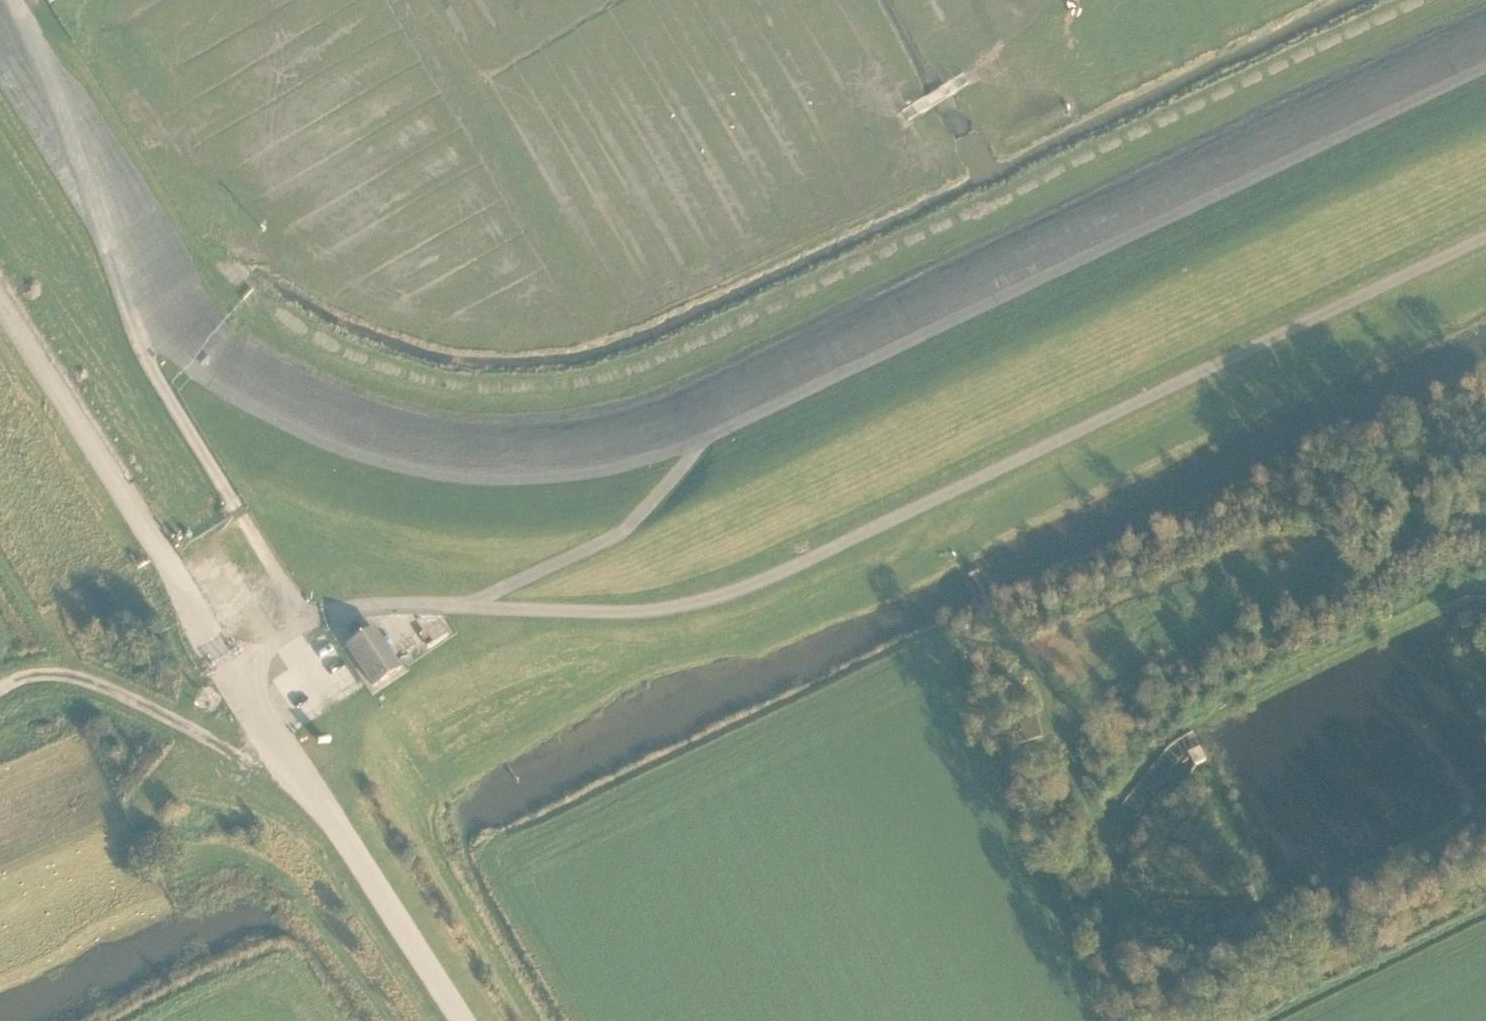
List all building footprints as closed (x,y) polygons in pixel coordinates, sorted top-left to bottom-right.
[(400,668),(373,628),(346,645),(373,686),(400,668)]
